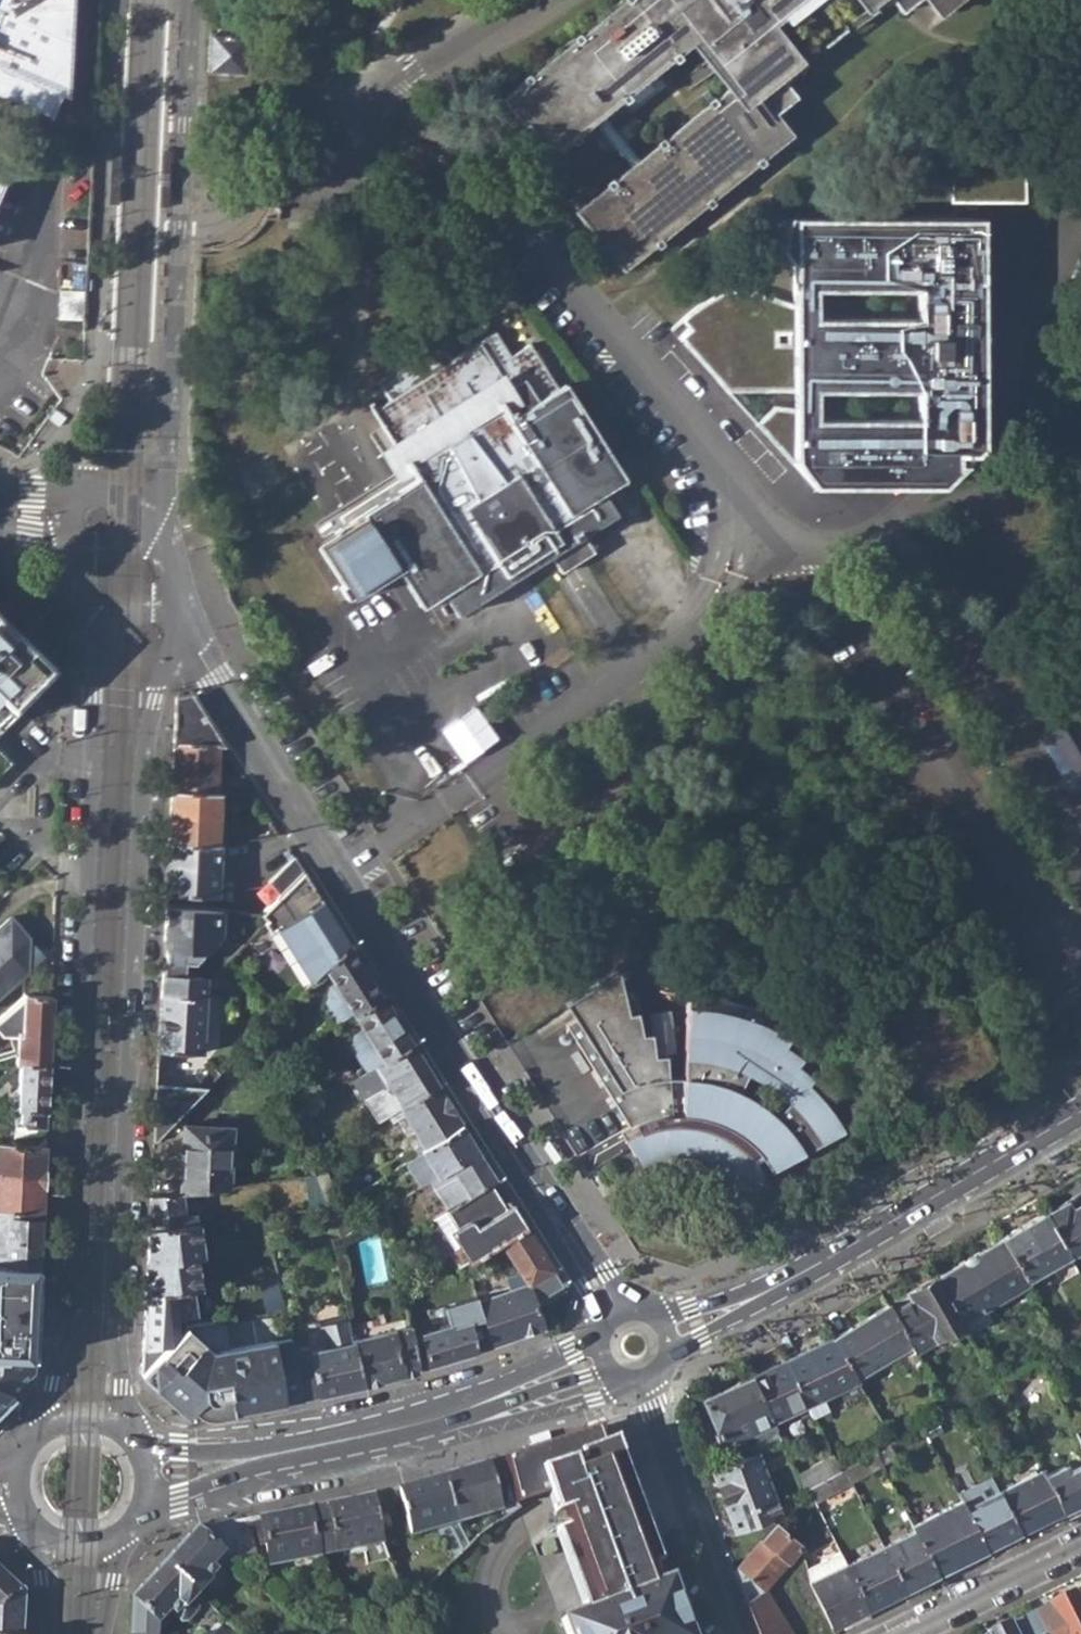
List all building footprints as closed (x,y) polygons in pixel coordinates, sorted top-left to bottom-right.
[(51,117),(61,92),(67,94),(72,0),(0,0),(0,95),(51,117)] [(504,93),(529,124),(523,128),(529,136),(535,131),(554,155),(573,139),(578,145),(586,138),(582,133),(596,121),(605,114),(624,99),(628,104),(636,98),(632,93),(677,57),(682,62),(690,56),(685,50),(692,44),(730,92),(723,98),(719,92),(711,99),(716,104),(671,140),(666,135),(658,142),(662,147),(642,163),(634,170),(620,180),(616,175),(608,181),(612,187),(581,211),(600,235),(595,239),(602,248),(608,244),(626,267),(652,247),(657,243),(662,250),(669,244),(664,237),(707,203),(712,210),(720,203),(715,197),(759,161),(764,167),(772,161),(767,155),(794,134),(777,112),(799,95),(782,74),(803,57),(773,20),(798,0),(620,0),(504,93)] [(900,12),(915,0),(890,0),(900,12)] [(939,17),(960,0),(925,0),(939,17)] [(206,69),(241,71),(243,46),(252,47),(253,27),(223,22),(223,24),(209,23),(206,69)] [(596,121),(634,170),(642,163),(605,114),(596,121)] [(120,148),(112,148),(110,174),(109,203),(117,204),(120,148)] [(158,205),(167,205),(168,179),(170,150),(161,150),(158,205)] [(989,153),(952,158),(952,195),(1025,195),(1025,153),(989,153)] [(982,446),(982,419),(982,217),(804,217),(804,219),(804,252),(795,252),(794,264),(793,264),(793,303),(756,291),(727,286),(701,301),(689,311),(697,320),(688,328),(678,337),(726,390),(795,390),(795,408),(774,406),(755,423),(793,464),(795,460),(813,487),(920,486),(941,486),(982,446)] [(795,219),(795,252),(804,252),(804,219),(795,219)] [(680,318),(688,328),(697,320),(689,311),(680,318)] [(379,427),(412,479),(367,507),(333,530),(335,533),(324,540),(350,582),(337,588),(345,601),(359,592),(350,579),(389,557),(384,552),(391,547),(403,567),(425,603),(440,593),(454,615),(615,514),(601,491),(616,482),(557,386),(529,344),(510,354),(494,329),(450,357),(440,342),(374,383),(387,401),(369,411),(379,427)] [(412,479),(379,427),(367,434),(392,472),(314,524),(324,540),(335,533),(333,530),(367,507),(412,479)] [(21,711),(16,703),(41,676),(0,638),(0,733),(21,711)] [(216,746),(225,747),(191,694),(175,697),(173,745),(216,746)] [(171,792),(215,794),(216,746),(173,745),(171,792)] [(168,843),(215,845),(218,794),(215,794),(171,792),(168,843)] [(165,894),(215,897),(218,845),(215,845),(168,843),(165,894)] [(268,882),(280,894),(303,872),(294,858),(268,882)] [(303,872),(280,894),(276,897),(284,909),(314,890),(303,872)] [(276,926),(309,982),(317,974),(324,968),(347,943),(314,890),(284,909),(276,897),(261,910),(265,916),(263,919),(270,930),(276,926)] [(160,995),(201,997),(202,985),(202,977),(184,975),(185,952),(201,953),(210,946),(210,926),(220,927),(222,909),(165,907),(160,995)] [(26,969),(29,939),(11,916),(0,926),(0,992),(26,969)] [(381,997),(347,943),(324,968),(336,987),(328,992),(326,1007),(337,1026),(354,1015),(381,997)] [(574,1014),(612,990),(622,987),(620,977),(618,968),(566,1000),(570,1007),(574,1014)] [(832,1103),(809,1079),(815,1074),(798,1059),(804,1053),(786,1041),(791,1033),(771,1022),(775,1012),(723,995),(690,992),(685,1076),(668,1076),(667,1053),(654,1055),(652,1031),(641,1033),(637,1010),(627,1012),(622,987),(612,990),(574,1014),(564,1020),(628,1123),(635,1119),(639,1129),(624,1138),(625,1140),(629,1146),(639,1162),(641,1161),(655,1154),(663,1152),(672,1151),(679,1150),(686,1151),(694,1152),(703,1155),(716,1161),(729,1173),(740,1186),(765,1172),(754,1157),(761,1152),(773,1167),(847,1127),(832,1103)] [(49,1063),(52,995),(25,994),(0,1016),(0,1033),(1,1034),(18,1035),(17,1062),(20,1063),(49,1063)] [(158,1051),(202,1053),(204,998),(201,997),(160,995),(158,1051)] [(410,1045),(381,997),(354,1015),(363,1031),(352,1037),(349,1049),(363,1073),(382,1062),(410,1045)] [(352,1079),(377,1121),(399,1107),(436,1086),(410,1045),(382,1062),(363,1073),(352,1079)] [(1071,1050),(1059,1057),(1064,1060),(1072,1055),(1071,1050)] [(26,1127),(45,1129),(49,1063),(20,1063),(17,1108),(21,1108),(20,1119),(26,1127)] [(210,1083),(156,1083),(153,1139),(157,1140),(210,1083)] [(412,1145),(416,1150),(460,1125),(436,1086),(399,1107),(419,1141),(412,1145)] [(290,1116),(304,1150),(320,1144),(304,1108),(290,1116)] [(628,1123),(618,1129),(624,1138),(639,1129),(635,1119),(628,1123)] [(415,1175),(421,1186),(428,1181),(477,1153),(460,1125),(416,1150),(409,1154),(420,1172),(415,1175)] [(186,1126),(180,1192),(228,1185),(231,1129),(186,1126)] [(930,1132),(916,1140),(921,1143),(930,1138),(930,1132)] [(42,1179),(44,1144),(0,1142),(0,1177),(42,1179)] [(561,1158),(549,1144),(544,1148),(555,1163),(561,1158)] [(428,1181),(446,1209),(489,1183),(495,1180),(477,1153),(428,1181)] [(313,1173),(325,1203),(335,1197),(323,1168),(313,1173)] [(41,1211),(42,1179),(0,1177),(0,1208),(41,1211)] [(446,1231),(465,1263),(499,1243),(524,1227),(509,1204),(502,1208),(489,1183),(446,1209),(443,1211),(453,1227),(446,1231)] [(149,1230),(180,1226),(179,1216),(178,1193),(150,1197),(149,1230)] [(1071,1209),(1067,1202),(1045,1214),(1069,1254),(1070,1257),(1080,1250),(1080,1203),(1071,1209)] [(38,1266),(41,1211),(0,1208),(0,1265),(38,1266)] [(1005,1240),(1026,1278),(1069,1254),(1045,1214),(1004,1239),(1005,1240)] [(193,1216),(179,1216),(180,1226),(195,1223),(193,1216)] [(149,1230),(147,1263),(192,1257),(198,1256),(195,1223),(180,1226),(149,1230)] [(526,1285),(526,1287),(551,1271),(524,1227),(499,1243),(526,1285)] [(938,1278),(964,1322),(1030,1283),(1026,1278),(1005,1240),(962,1262),(961,1265),(938,1278)] [(147,1263),(145,1295),(190,1288),(195,1288),(192,1257),(147,1263)] [(33,1356),(38,1266),(0,1265),(0,1354),(33,1356)] [(503,1279),(507,1291),(521,1286),(516,1275),(503,1279)] [(914,1344),(918,1352),(965,1324),(964,1322),(938,1278),(937,1277),(891,1304),(914,1344)] [(526,1285),(521,1286),(507,1291),(477,1301),(481,1315),(492,1347),(540,1330),(526,1287),(526,1285)] [(145,1295),(141,1371),(173,1339),(171,1320),(195,1317),(190,1288),(145,1295)] [(833,1337),(858,1378),(914,1344),(891,1304),(833,1337)] [(411,1334),(417,1369),(492,1347),(481,1315),(466,1318),(467,1325),(451,1329),(449,1326),(411,1334)] [(346,1322),(306,1331),(309,1345),(289,1349),(294,1366),(300,1396),(359,1384),(351,1344),(350,1340),(346,1322)] [(351,1344),(359,1384),(417,1369),(411,1334),(409,1325),(350,1340),(351,1344)] [(208,1411),(235,1409),(300,1396),(294,1366),(289,1349),(287,1337),(210,1352),(184,1328),(173,1339),(141,1371),(188,1412),(196,1403),(201,1408),(208,1411)] [(785,1360),(808,1405),(859,1380),(858,1378),(833,1337),(785,1360)] [(33,1367),(33,1356),(0,1354),(0,1401),(33,1367)] [(753,1376),(774,1422),(808,1405),(785,1360),(753,1376)] [(704,1398),(725,1447),(775,1424),(774,1422),(753,1376),(704,1398)] [(890,1432),(895,1441),(904,1436),(899,1428),(890,1432)] [(518,1507),(548,1496),(553,1509),(561,1531),(556,1533),(586,1613),(562,1622),(566,1633),(691,1633),(670,1581),(661,1585),(654,1566),(662,1563),(630,1481),(615,1441),(602,1446),(597,1429),(503,1459),(518,1507)] [(549,1432),(531,1437),(533,1445),(551,1439),(549,1432)] [(878,1450),(884,1462),(897,1456),(891,1443),(878,1450)] [(846,1468),(852,1480),(884,1462),(878,1450),(846,1468)] [(712,1470),(735,1532),(771,1517),(779,1513),(756,1454),(712,1470)] [(502,1457),(489,1462),(502,1507),(504,1517),(518,1507),(503,1459),(502,1457)] [(456,1520),(502,1507),(489,1462),(477,1466),(444,1475),(456,1520)] [(1064,1510),(1080,1501),(1080,1466),(1069,1472),(1065,1465),(1046,1474),(1064,1510)] [(810,1488),(816,1499),(852,1480),(846,1468),(842,1471),(810,1488)] [(1000,1490),(1020,1532),(1064,1510),(1046,1474),(1043,1469),(1000,1490)] [(399,1487),(410,1533),(439,1525),(457,1557),(470,1545),(456,1520),(444,1475),(399,1487)] [(965,1507),(985,1549),(1020,1532),(1000,1490),(965,1507)] [(372,1494),(327,1504),(337,1551),(384,1542),(372,1494)] [(916,1529),(937,1573),(985,1549),(965,1507),(962,1500),(913,1524),(916,1529)] [(316,1555),(337,1551),(327,1504),(307,1507),(314,1543),(316,1555)] [(263,1528),(270,1564),(316,1555),(314,1543),(307,1507),(285,1512),(233,1522),(238,1556),(239,1563),(255,1561),(250,1531),(263,1528)] [(233,1522),(196,1529),(221,1554),(218,1558),(221,1562),(222,1569),(218,1573),(221,1575),(238,1556),(233,1522)] [(761,1633),(793,1633),(766,1588),(801,1545),(774,1524),(736,1569),(761,1633)] [(162,1565),(195,1595),(204,1584),(210,1589),(217,1590),(224,1583),(223,1577),(221,1575),(218,1573),(222,1569),(221,1562),(218,1558),(221,1554),(196,1529),(162,1565)] [(937,1573),(916,1529),(883,1546),(905,1589),(937,1573)] [(846,1564),(867,1608),(905,1589),(883,1546),(846,1564)] [(811,1584),(831,1626),(867,1608),(846,1564),(840,1552),(807,1568),(811,1584)] [(151,1632),(168,1612),(177,1603),(183,1608),(187,1604),(195,1595),(162,1565),(130,1598),(129,1623),(151,1632)] [(319,1576),(330,1589),(339,1583),(327,1568),(319,1576)] [(16,1587),(0,1571),(0,1605),(16,1587)] [(21,1592),(16,1587),(0,1605),(0,1633),(19,1633),(21,1592)] [(1071,1597),(1068,1593),(1032,1610),(1044,1633),(1080,1633),(1080,1592),(1071,1597)] [(183,1608),(177,1603),(168,1612),(178,1621),(187,1621),(193,1615),(193,1609),(187,1604),(183,1608)] [(405,1608),(390,1624),(398,1633),(414,1617),(405,1608)] [(1005,1624),(986,1633),(1010,1633),(1005,1624)]
